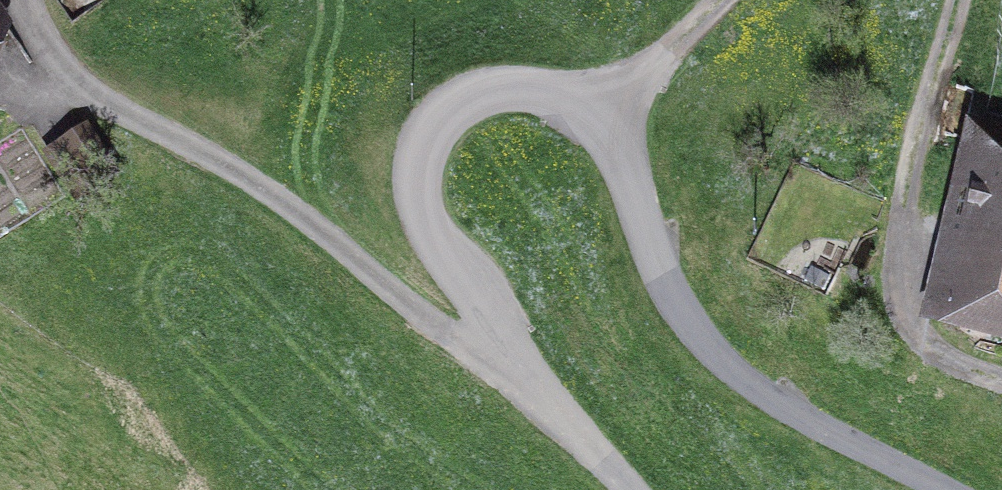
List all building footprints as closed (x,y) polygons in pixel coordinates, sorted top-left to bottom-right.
[(82,130),(47,153),(78,201),(113,179),(82,130)] [(996,134),(955,302),(1001,314),(1001,135),(996,134)]
